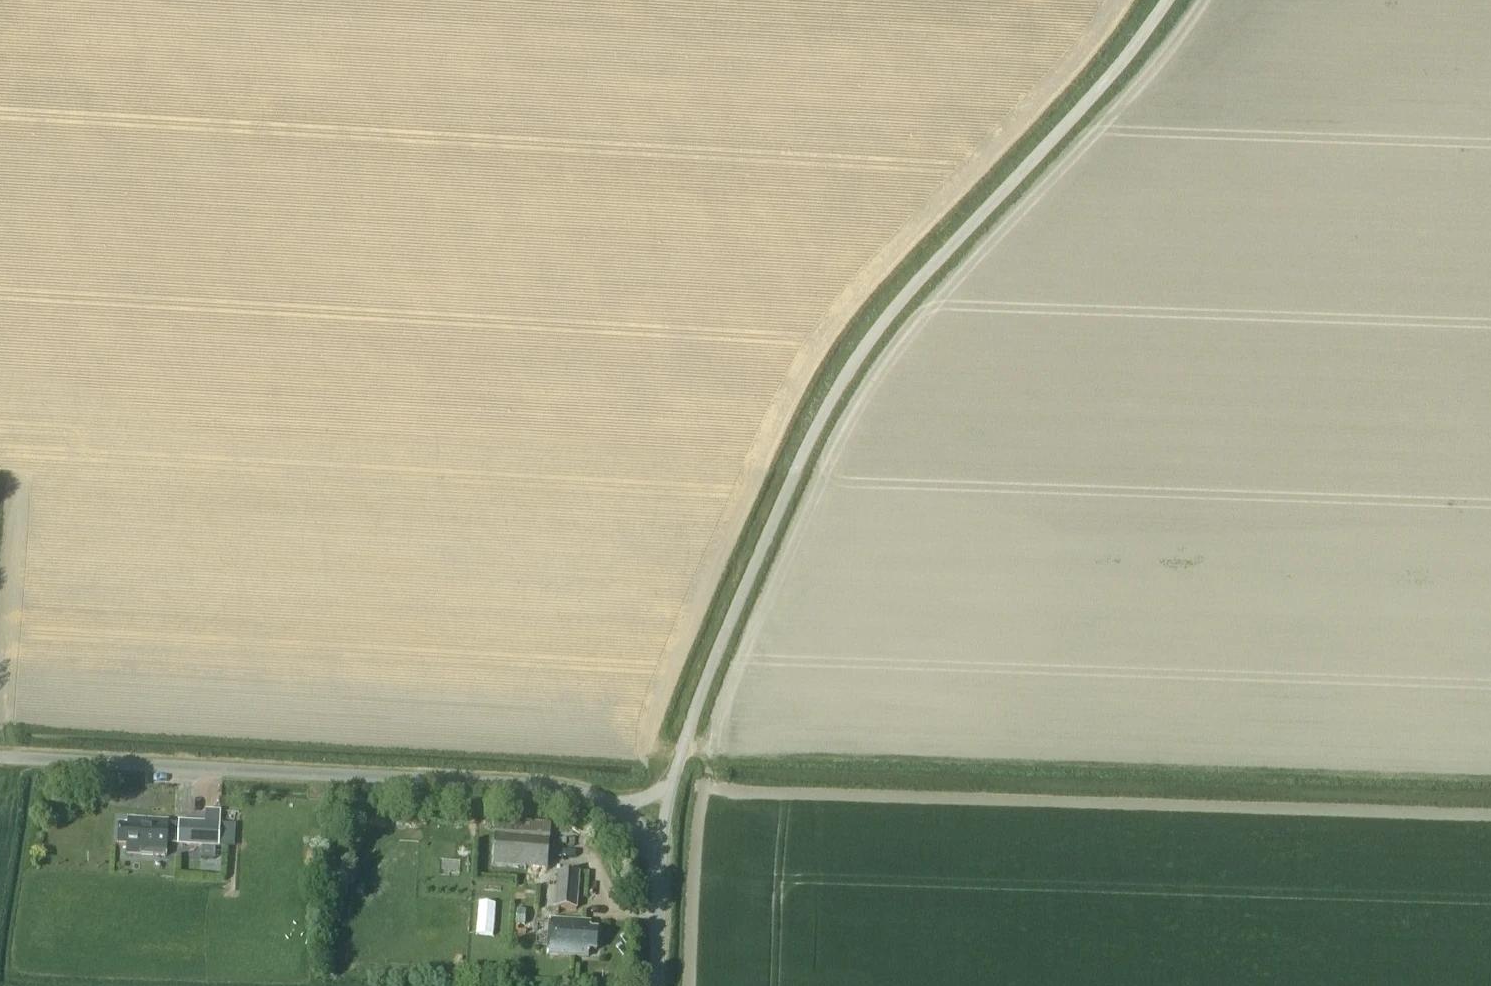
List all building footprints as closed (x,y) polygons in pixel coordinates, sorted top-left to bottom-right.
[(219,847),(220,825),(179,822),(179,825),(169,824),(169,822),(129,820),(128,827),(120,827),(119,845),(127,846),(127,854),(167,856),(168,836),(178,836),(178,845),(219,847)] [(549,842),(496,837),(494,864),(547,868),(549,842)] [(577,910),(580,873),(558,871),(557,888),(549,887),(547,907),(577,910)] [(596,951),(597,931),(589,931),(590,923),(551,920),(548,955),(587,958),(587,951),(596,951)]
